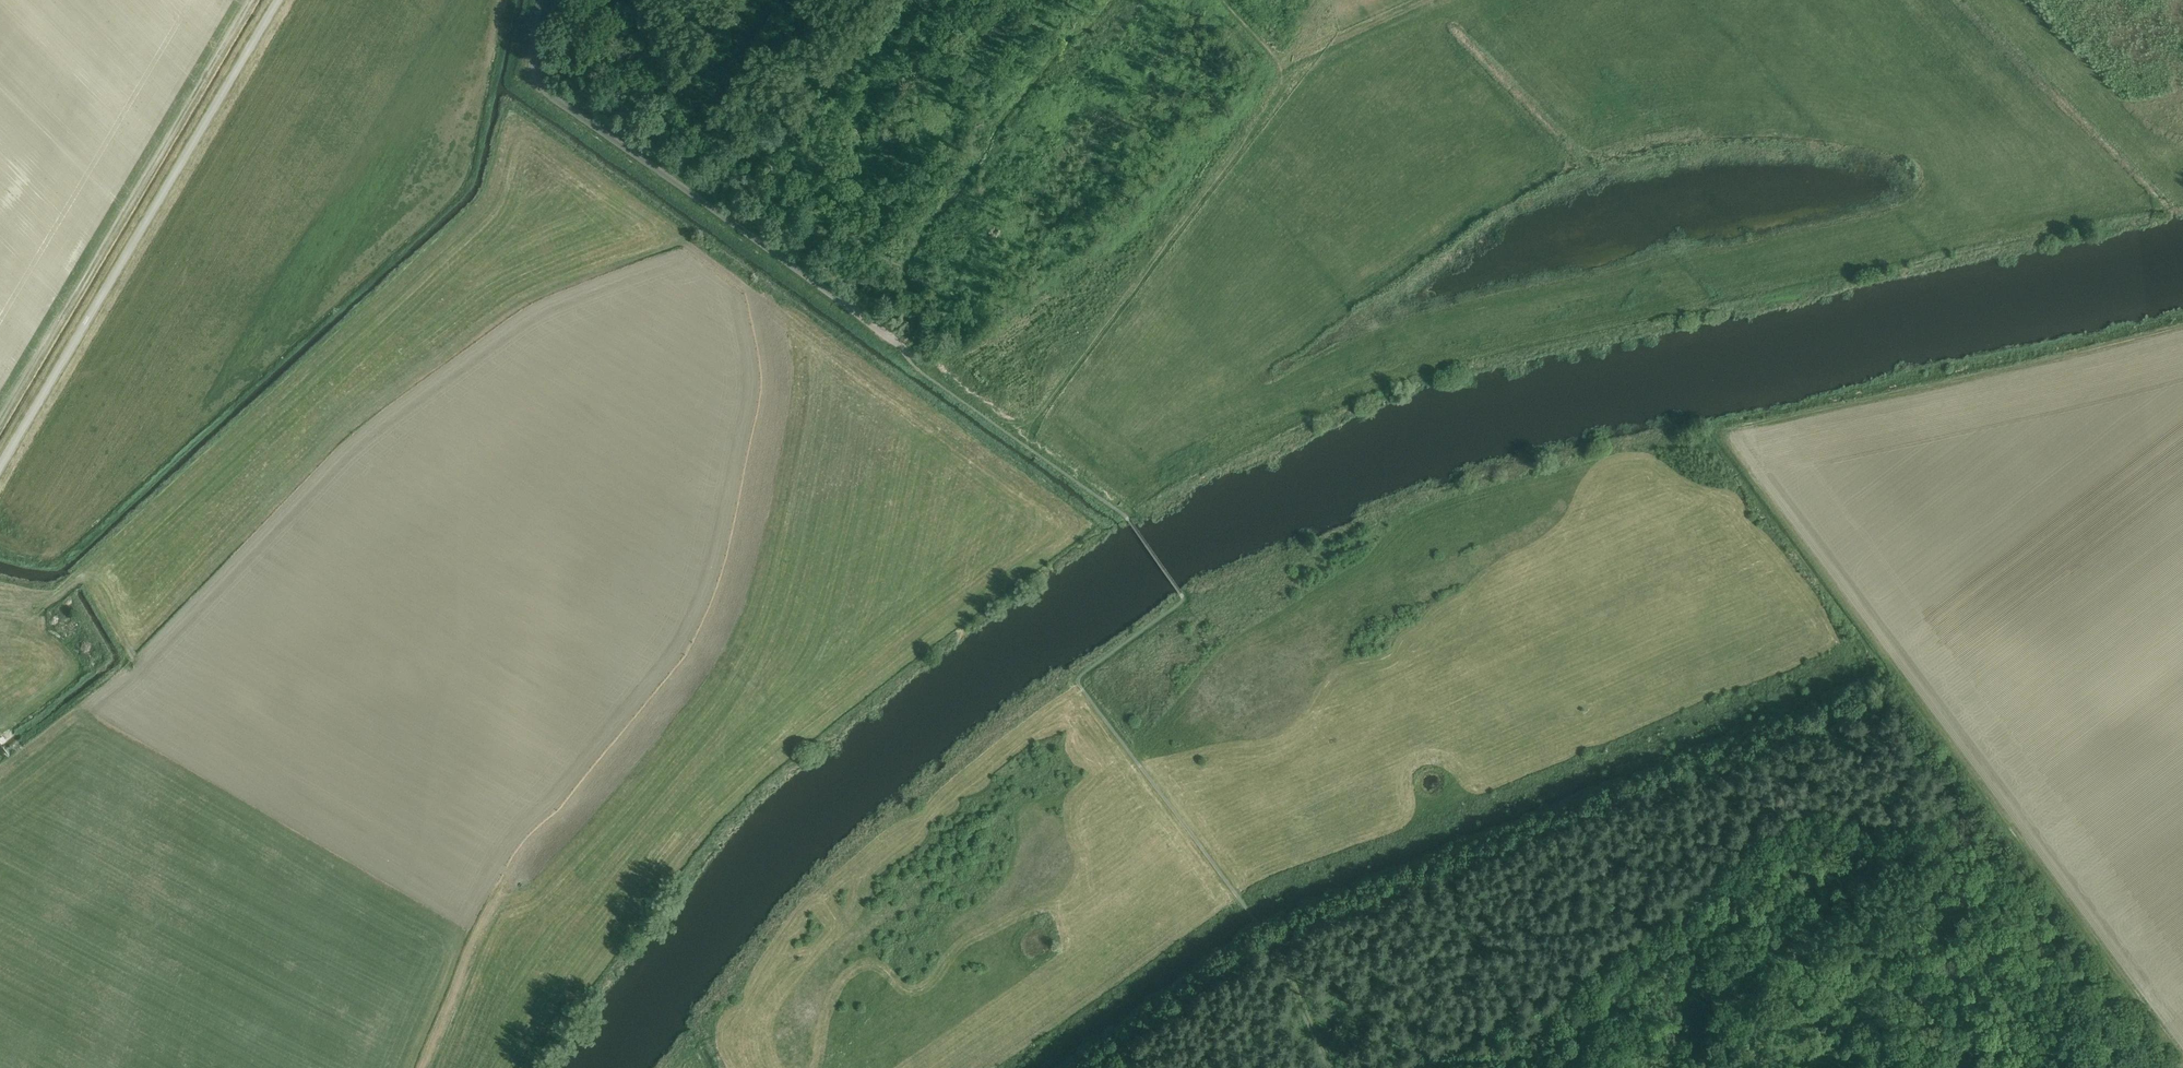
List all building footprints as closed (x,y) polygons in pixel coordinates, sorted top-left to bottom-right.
[(1892,78),(1896,84),(1917,70),(1913,64),(1892,78)]
